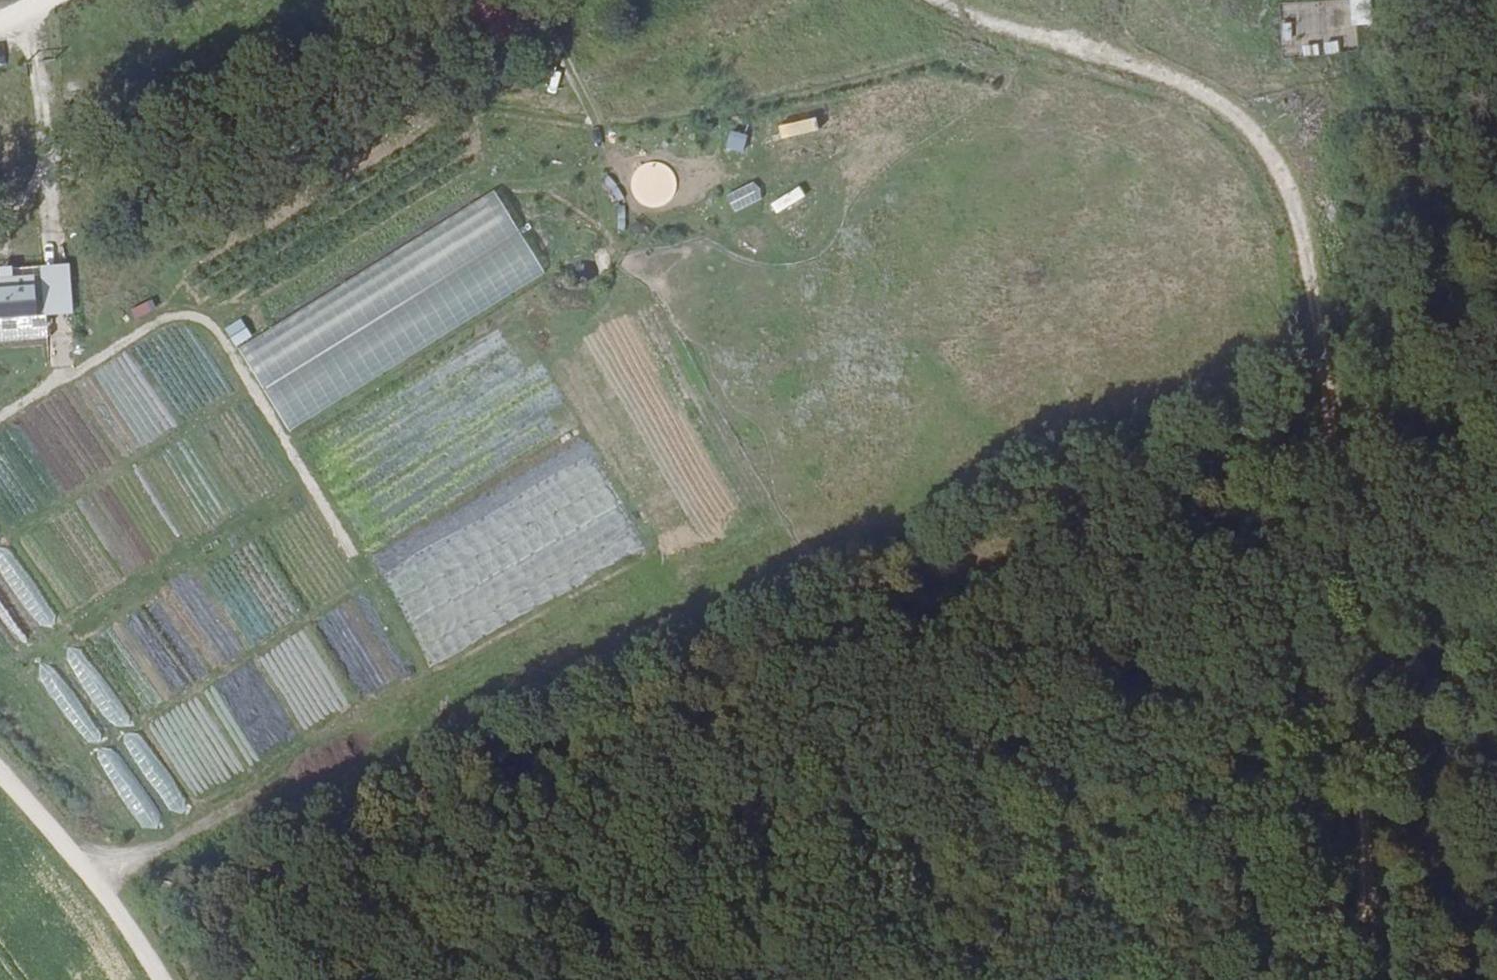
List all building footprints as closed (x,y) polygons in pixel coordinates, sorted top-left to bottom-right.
[(1352,25),(1373,26),(1373,0),(1352,0),(1352,25)] [(817,117),(779,126),(783,139),(820,130),(817,117)] [(757,156),(762,140),(732,131),(727,147),(757,156)] [(688,191),(670,163),(638,181),(655,210),(688,191)] [(257,383),(506,251),(525,286),(545,275),(503,196),(249,331),(242,317),(227,326),(257,383)] [(0,267),(0,319),(48,316),(48,320),(73,319),(69,264),(0,267)] [(276,411),(294,430),(310,414),(293,396),(276,411)] [(112,578),(129,569),(119,549),(101,558),(112,578)]
